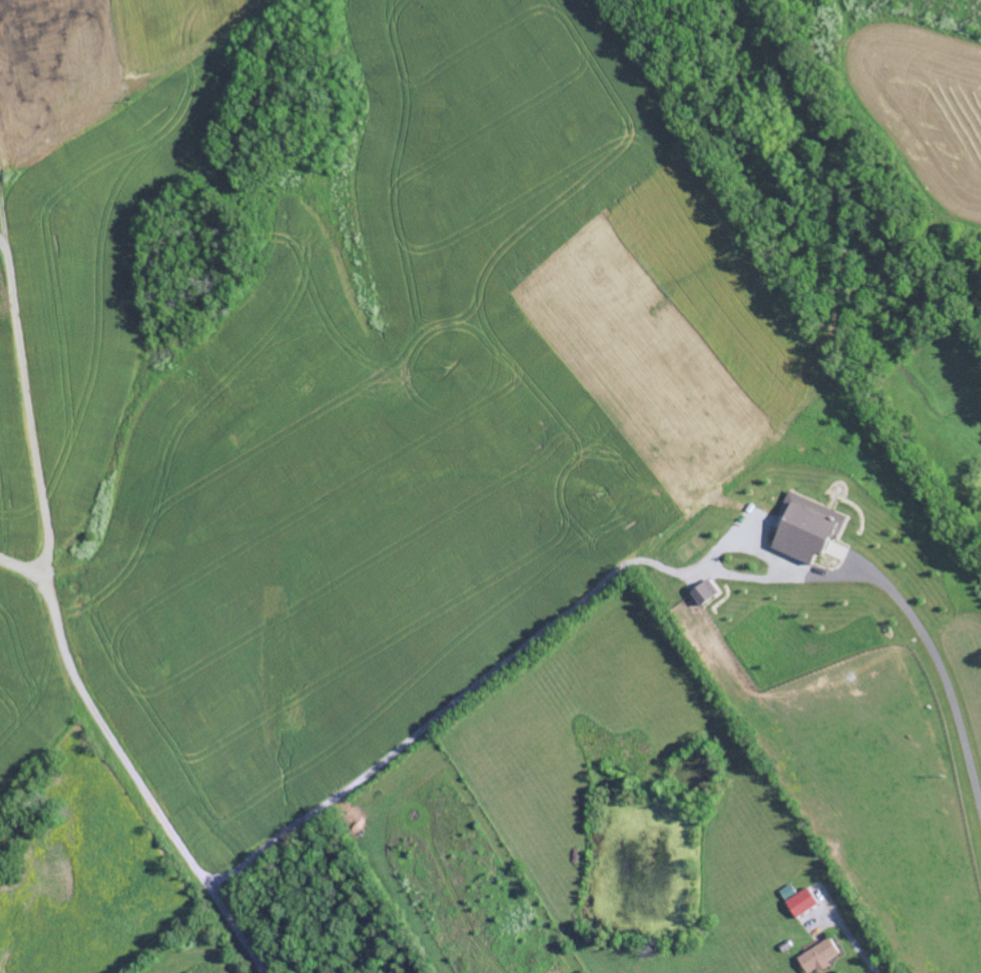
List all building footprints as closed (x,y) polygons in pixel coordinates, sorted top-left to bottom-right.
[(814,563),(818,552),(824,555),(831,536),(839,539),(848,514),(790,491),(783,510),(788,512),(774,548),(814,563)] [(721,592),(711,578),(692,590),(702,605),(721,592)] [(819,903),(808,886),(786,901),(797,918),(819,903)] [(808,972),(811,972),(817,969),(819,972),(832,965),(829,960),(841,953),(831,937),(798,957),(808,972)]
